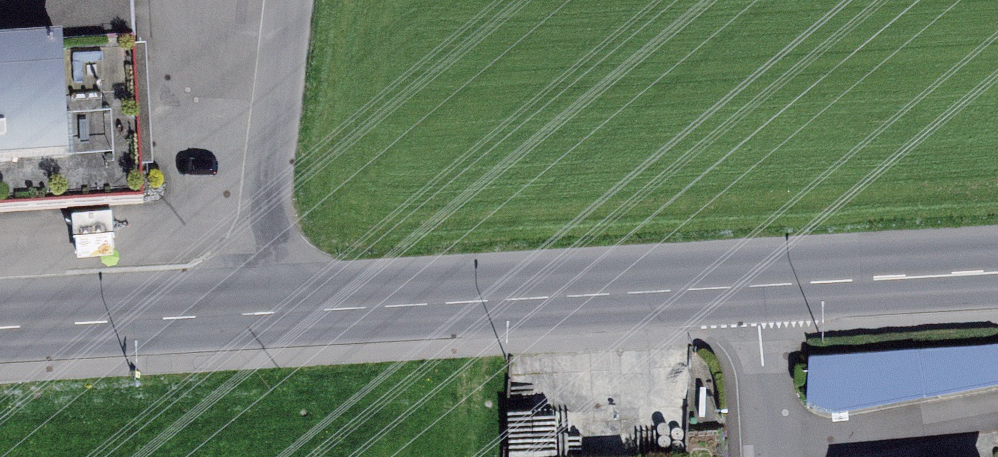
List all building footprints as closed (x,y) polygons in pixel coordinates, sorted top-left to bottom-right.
[(134,47),(131,0),(0,0),(0,55),(134,47)] [(140,205),(132,57),(0,65),(0,213),(140,205)] [(997,397),(997,347),(809,356),(811,406),(997,397)]
